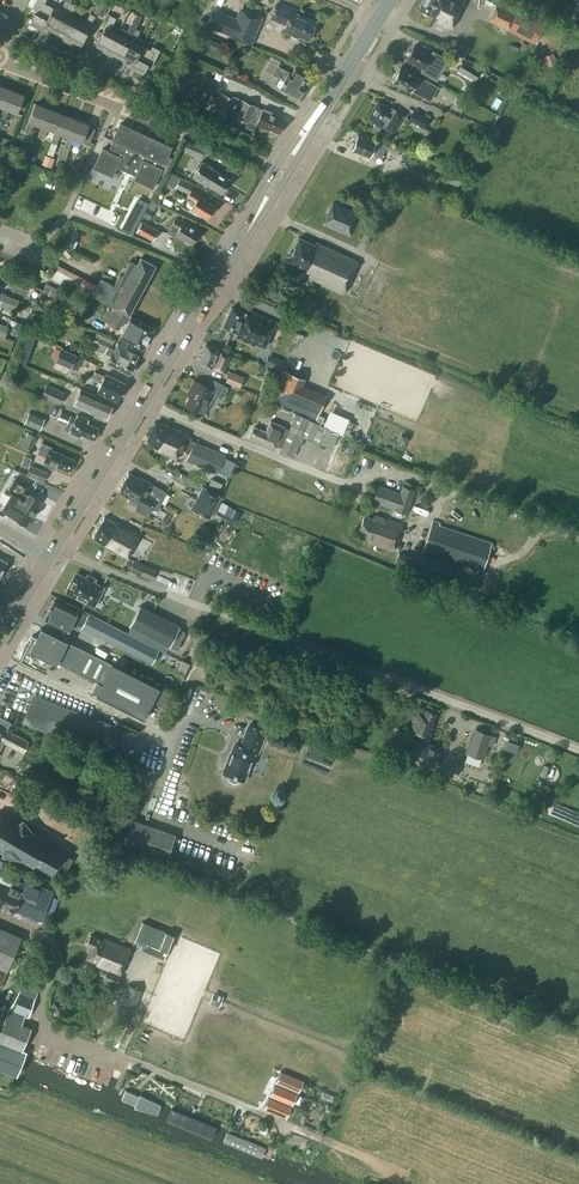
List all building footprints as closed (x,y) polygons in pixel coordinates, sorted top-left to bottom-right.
[(41,29),(53,7),(45,2),(46,0),(36,0),(32,7),(36,9),(29,23),(41,29)] [(56,31),(71,2),(67,0),(66,0),(60,11),(53,8),(53,7),(41,29),(47,32),(49,28),(56,31)] [(105,0),(99,0),(93,11),(103,16),(110,2),(105,0)] [(462,0),(423,0),(418,8),(438,17),(437,20),(451,27),(465,1),(462,0)] [(56,31),(63,35),(60,39),(66,42),(77,20),(70,17),(76,5),(71,2),(56,31)] [(272,18),(287,24),(284,32),(292,35),(293,33),(308,39),(315,21),(295,13),(296,9),(278,2),(272,18)] [(514,20),(517,14),(496,4),(489,20),(509,30),(514,20)] [(214,12),(210,22),(209,26),(232,35),(232,36),(248,43),(259,15),(243,8),(237,22),(214,12)] [(514,20),(509,30),(535,42),(544,23),(518,11),(517,14),(514,20)] [(84,24),(77,20),(66,42),(71,45),(73,40),(80,44),(89,27),(96,15),(90,12),(84,24)] [(116,17),(111,15),(107,13),(103,19),(107,21),(104,27),(105,27),(96,44),(103,48),(101,52),(106,54),(117,33),(110,29),(116,17)] [(139,19),(133,15),(129,22),(136,26),(139,19)] [(142,15),(139,21),(146,24),(149,18),(142,15)] [(139,21),(135,28),(140,30),(143,24),(139,21)] [(124,37),(117,33),(106,54),(111,57),(113,53),(120,57),(135,28),(130,25),(124,37)] [(140,30),(135,28),(120,57),(127,60),(125,64),(130,67),(142,45),(141,45),(134,42),(140,30)] [(206,36),(202,43),(213,48),(216,41),(206,36)] [(150,49),(142,45),(130,67),(143,74),(150,60),(153,62),(160,49),(152,45),(150,49)] [(423,68),(427,62),(436,67),(443,57),(432,51),(431,53),(426,50),(425,51),(414,45),(406,58),(423,68)] [(543,57),(548,66),(557,62),(553,53),(543,57)] [(299,94),(301,93),(302,91),(301,89),(303,86),(301,86),(307,74),(295,67),(291,74),(288,73),(289,72),(277,65),(280,61),(272,56),(265,69),(273,74),(273,73),(285,80),(280,88),(283,89),(283,91),(286,92),(288,91),(297,97),(299,94)] [(183,91),(195,63),(182,57),(170,86),(183,91)] [(458,69),(475,79),(479,70),(462,61),(458,69)] [(394,77),(394,78),(393,80),(404,86),(403,87),(410,91),(415,83),(426,89),(430,82),(422,77),(419,81),(417,80),(419,76),(412,72),(411,73),(400,67),(397,73),(395,73),(394,77)] [(438,84),(435,90),(443,94),(445,89),(438,84)] [(0,85),(0,106),(3,107),(10,89),(0,85)] [(10,89),(3,107),(0,115),(0,117),(5,119),(9,109),(17,112),(24,94),(10,89)] [(275,115),(274,112),(263,107),(262,110),(254,107),(255,105),(235,95),(234,98),(226,94),(218,91),(209,113),(224,120),(227,112),(247,121),(250,116),(258,119),(256,123),(269,129),(270,128),(279,132),(284,119),(275,115)] [(457,103),(474,112),(478,104),(461,95),(457,103)] [(391,109),(378,101),(369,117),(376,122),(373,126),(379,129),(382,124),(393,131),(403,114),(392,107),(391,109)] [(34,123),(42,126),(49,108),(35,103),(28,121),(29,121),(25,131),(30,133),(34,123)] [(49,108),(42,126),(38,136),(44,138),(47,128),(55,131),(62,113),(49,108)] [(428,119),(414,110),(409,118),(423,127),(428,119)] [(75,118),(62,113),(55,131),(51,141),(57,143),(61,133),(68,136),(75,118)] [(89,123),(75,118),(68,136),(64,146),(70,148),(74,138),(82,141),(82,140),(88,125),(89,123)] [(120,123),(112,139),(114,140),(109,151),(103,148),(94,167),(112,176),(117,166),(136,175),(134,179),(153,187),(162,168),(161,168),(164,163),(172,146),(120,123)] [(88,125),(82,140),(89,143),(95,128),(88,125)] [(10,146),(15,135),(0,129),(0,142),(10,146)] [(393,151),(385,148),(385,149),(375,145),(376,141),(358,135),(352,149),(361,152),(360,153),(370,157),(372,152),(390,159),(393,151)] [(187,140),(184,150),(192,153),(196,144),(187,140)] [(64,146),(60,157),(66,159),(70,148),(64,146)] [(33,149),(27,147),(23,157),(29,160),(33,149)] [(45,157),(42,164),(51,167),(54,161),(45,157)] [(465,171),(470,162),(464,159),(459,168),(465,171)] [(210,167),(202,162),(197,169),(206,175),(206,174),(209,176),(205,183),(222,192),(230,179),(213,170),(210,168),(210,167)] [(451,170),(448,176),(454,179),(452,184),(459,186),(463,175),(451,170)] [(215,205),(205,199),(205,198),(192,190),(194,184),(180,178),(176,188),(189,193),(187,196),(192,198),(191,199),(188,200),(186,203),(187,206),(207,218),(215,205)] [(147,201),(152,193),(146,189),(141,198),(147,201)] [(139,199),(135,207),(143,211),(148,203),(139,198),(139,199)] [(350,235),(359,213),(333,202),(324,224),(350,235)] [(131,215),(140,218),(143,211),(135,207),(131,215)] [(140,218),(131,215),(131,214),(127,222),(136,226),(140,218)] [(192,243),(200,230),(183,221),(176,217),(167,231),(175,236),(176,234),(192,243)] [(123,229),(123,228),(123,229),(132,233),(136,226),(127,222),(127,221),(123,229)] [(152,239),(157,230),(142,221),(136,231),(152,239)] [(61,246),(71,250),(78,231),(68,228),(61,246)] [(368,243),(373,232),(366,229),(361,240),(368,243)] [(315,245),(299,237),(288,263),(300,268),(294,281),(301,284),(303,279),(302,279),(304,274),(344,292),(358,261),(316,241),(315,245)] [(129,315),(129,314),(155,265),(140,257),(137,264),(130,260),(122,275),(119,274),(113,285),(101,279),(92,295),(115,307),(127,314),(129,315)] [(3,300),(17,305),(19,299),(5,294),(3,300)] [(15,310),(17,305),(3,300),(1,306),(15,310)] [(232,307),(223,326),(235,332),(238,334),(236,337),(264,349),(276,321),(248,309),(247,313),(232,307)] [(129,315),(127,314),(118,309),(110,324),(119,329),(123,321),(127,323),(120,336),(143,349),(154,328),(129,314),(129,315)] [(19,331),(22,322),(17,321),(14,329),(19,331)] [(7,332),(9,326),(0,323),(0,329),(7,332)] [(104,352),(106,349),(107,349),(105,352),(111,355),(108,362),(129,373),(134,363),(134,362),(138,354),(126,349),(127,347),(118,342),(115,349),(111,347),(115,341),(96,332),(92,342),(97,345),(95,348),(104,352)] [(198,363),(212,368),(223,373),(224,371),(225,371),(231,355),(231,353),(220,349),(206,343),(198,363)] [(77,354),(61,347),(55,361),(70,368),(77,354)] [(270,365),(281,368),(283,358),(272,356),(270,365)] [(299,386),(303,378),(284,370),(272,397),(318,417),(326,398),(299,386)] [(125,382),(106,373),(105,375),(94,371),(91,377),(97,380),(97,379),(102,381),(97,391),(116,400),(125,382)] [(246,377),(230,371),(226,381),(241,387),(246,377)] [(192,391),(185,404),(204,414),(214,395),(222,399),(228,387),(213,379),(209,387),(194,379),(189,389),(192,391)] [(65,392),(46,384),(41,396),(60,404),(65,392)] [(262,386),(259,393),(267,396),(269,389),(262,386)] [(113,402),(81,388),(74,404),(106,418),(113,402)] [(333,409),(327,425),(347,432),(353,416),(333,409)] [(70,420),(74,422),(76,417),(61,411),(59,418),(68,422),(70,420)] [(29,412),(24,423),(40,430),(43,422),(37,419),(38,416),(29,412)] [(308,419),(309,418),(296,413),(290,429),(271,420),(266,431),(254,426),(250,436),(255,438),(254,441),(273,449),(275,444),(282,447),(281,450),(294,456),(298,445),(300,446),(304,436),(326,445),(332,429),(318,424),(319,423),(308,419)] [(77,414),(76,417),(74,422),(70,431),(81,436),(82,434),(94,439),(99,428),(87,422),(89,419),(77,414)] [(226,455),(186,437),(188,433),(177,428),(174,429),(158,421),(155,422),(146,443),(158,448),(158,450),(177,458),(181,449),(190,453),(187,460),(217,474),(226,455)] [(24,445),(32,449),(37,435),(29,432),(24,445)] [(42,442),(38,453),(43,455),(43,454),(46,456),(43,464),(49,466),(49,467),(53,469),(55,468),(56,469),(58,466),(70,471),(75,459),(62,454),(63,453),(50,448),(51,446),(42,442)] [(28,466),(32,458),(25,455),(21,464),(28,466)] [(30,464),(26,474),(44,481),(48,471),(30,464)] [(149,486),(151,483),(139,476),(138,478),(129,472),(118,491),(130,498),(128,501),(137,506),(136,509),(147,515),(152,506),(157,509),(159,506),(158,506),(167,491),(153,484),(151,487),(149,486)] [(30,491),(26,488),(28,485),(13,475),(8,483),(12,485),(7,492),(12,495),(3,510),(10,514),(9,515),(14,518),(15,517),(27,524),(41,500),(29,493),(30,491)] [(222,483),(211,478),(208,485),(219,490),(222,483)] [(395,509),(408,512),(415,490),(404,486),(402,492),(379,484),(373,501),(396,508),(395,509)] [(222,496),(204,486),(192,508),(210,518),(222,496)] [(219,512),(236,521),(243,509),(225,500),(219,512)] [(402,524),(377,516),(376,519),(364,515),(357,536),(370,540),(369,543),(393,551),(402,524)] [(104,516),(92,536),(105,543),(104,545),(127,558),(140,535),(117,522),(117,523),(104,516)] [(426,540),(423,550),(483,570),(492,543),(437,524),(438,522),(433,520),(426,540)] [(400,552),(396,563),(412,569),(411,571),(448,583),(455,563),(417,551),(415,557),(400,552)] [(135,560),(130,570),(153,579),(157,569),(135,560)] [(95,606),(104,589),(78,575),(74,583),(72,582),(69,589),(70,590),(69,592),(95,606)] [(67,630),(72,622),(152,663),(159,650),(78,609),(77,612),(54,600),(45,619),(67,630)] [(169,646),(180,625),(140,605),(130,625),(169,646)] [(33,634),(20,660),(47,673),(53,659),(102,683),(96,694),(144,718),(153,701),(164,707),(172,693),(41,627),(37,636),(33,634)] [(94,642),(90,650),(109,659),(112,651),(94,642)] [(109,754),(120,727),(36,694),(25,722),(109,754)] [(430,739),(434,727),(431,726),(436,713),(426,709),(424,714),(416,711),(409,731),(420,735),(419,739),(417,739),(410,758),(430,765),(437,746),(426,742),(428,738),(430,739)] [(4,741),(23,751),(29,740),(7,729),(11,721),(0,716),(0,748),(4,741)] [(251,763),(253,758),(253,757),(255,751),(258,753),(267,730),(250,724),(244,740),(247,741),(245,746),(236,743),(228,764),(231,765),(228,773),(229,774),(228,777),(229,779),(235,782),(238,780),(239,778),(244,779),(250,764),(251,763)] [(490,733),(477,728),(468,752),(482,757),(487,743),(493,745),(496,736),(490,734),(490,733)] [(509,739),(507,748),(520,751),(522,742),(509,739)] [(62,851),(45,842),(47,840),(33,832),(23,819),(17,823),(0,813),(0,845),(3,847),(2,853),(20,856),(33,864),(34,862),(51,871),(54,865),(65,871),(72,857),(62,852),(62,851)] [(168,857),(176,833),(131,818),(122,842),(168,857)] [(11,883),(9,888),(0,884),(0,904),(15,910),(15,909),(42,919),(53,891),(17,877),(14,884),(11,883)] [(0,926),(0,983),(21,936),(0,926)] [(96,963),(108,969),(104,978),(116,983),(120,974),(131,948),(104,936),(103,938),(91,933),(87,943),(92,945),(87,957),(97,961),(96,963)] [(129,984),(122,1001),(118,1010),(131,1016),(134,1006),(140,994),(142,990),(129,984)] [(22,1050),(32,1027),(22,1023),(25,1015),(28,1016),(35,998),(19,991),(9,1008),(0,1030),(0,1041),(22,1050)] [(116,1021),(111,1032),(121,1037),(126,1025),(116,1021)] [(281,1071),(276,1082),(298,1091),(303,1080),(281,1071)] [(116,1097),(168,1119),(174,1106),(122,1084),(116,1097)] [(269,1097),(264,1108),(286,1117),(291,1106),(269,1097)] [(168,1119),(169,1120),(220,1141),(226,1128),(174,1106),(168,1119)] [(243,1109),(229,1144),(284,1167),(294,1145),(282,1140),(275,1122),(243,1109)]
